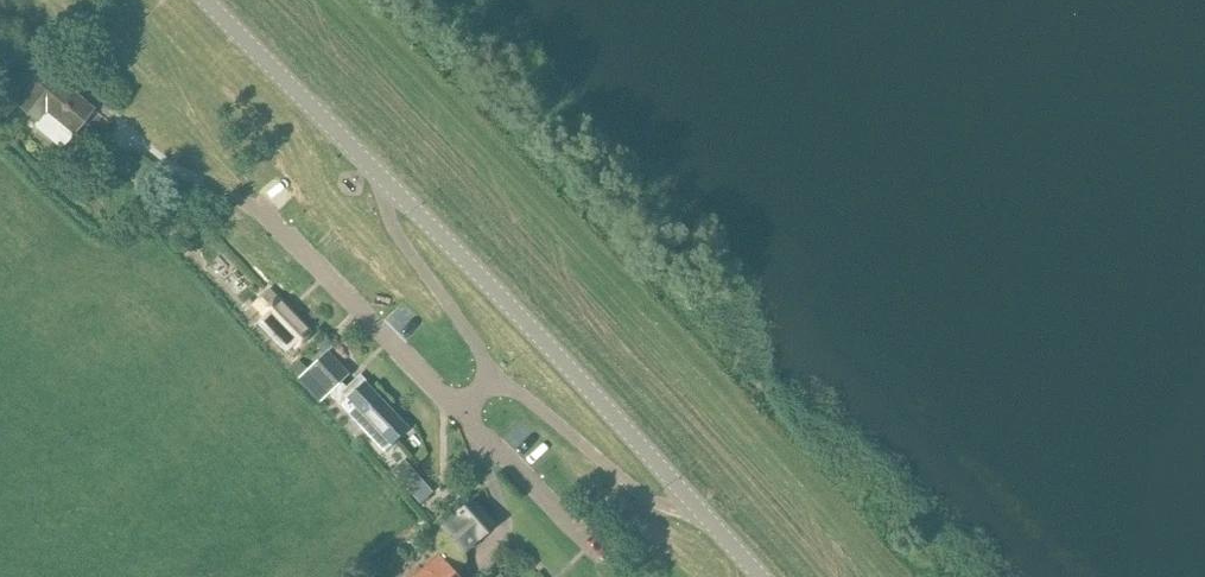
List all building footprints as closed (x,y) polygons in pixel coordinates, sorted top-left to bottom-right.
[(17,105),(38,122),(64,145),(94,109),(46,70),(17,105)] [(222,280),(241,279),(245,276),(237,267),(222,280)] [(247,288),(240,294),(247,301),(253,294),(247,288)] [(269,291),(254,305),(266,316),(258,324),(288,355),(296,348),(297,347),(311,333),(277,298),(277,299),(269,291)] [(324,338),(316,346),(324,354),(332,346),(324,338)] [(296,348),(288,355),(293,360),(302,351),(297,347),(296,348)] [(406,429),(398,420),(358,378),(343,392),(337,385),(347,375),(327,354),(309,371),(299,361),(291,368),(301,379),(308,371),(369,435),(376,429),(390,444),(406,429)] [(406,461),(394,471),(404,484),(416,474),(406,461)] [(439,530),(436,537),(436,543),(437,549),(440,557),(416,576),(459,576),(446,561),(460,549),(464,552),(494,526),(472,501),(443,527),(439,530)]
